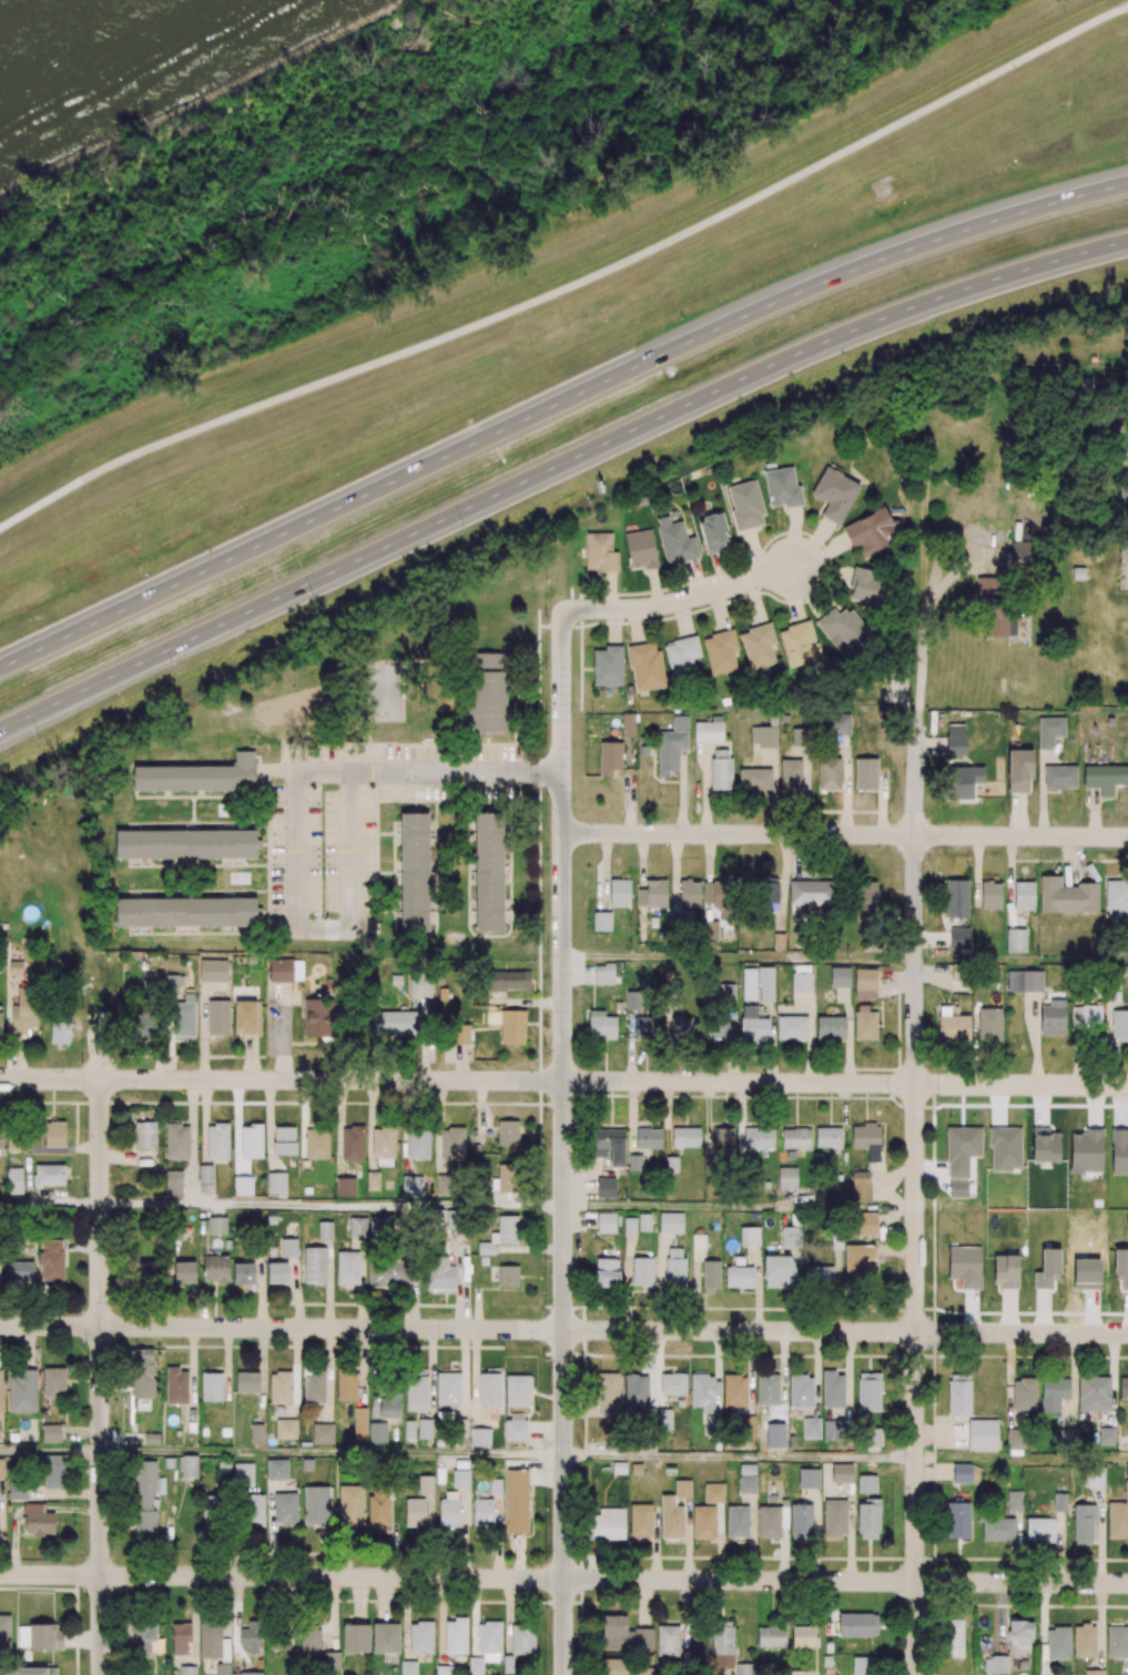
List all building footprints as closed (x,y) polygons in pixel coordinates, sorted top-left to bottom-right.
[(803,506),(800,485),(795,486),(793,467),(764,471),(769,506),(784,504),(784,508),(803,506)] [(821,516),(840,526),(860,484),(825,467),(811,496),(827,504),(821,516)] [(755,480),(727,487),(738,532),(766,524),(755,480)] [(900,539),(885,507),(842,527),(851,547),(856,545),(861,557),(900,539)] [(707,554),(731,548),(721,513),(698,519),(707,554)] [(698,558),(694,537),(686,538),(683,521),(670,523),(668,516),(656,518),(665,565),(698,558)] [(625,533),(630,570),(657,567),(652,529),(625,533)] [(612,533),(586,533),(586,572),(618,571),(618,552),(612,552),(612,533)] [(1010,565),(1032,565),(1032,542),(1011,542),(1010,565)] [(886,608),(893,578),(855,568),(848,599),(886,608)] [(998,578),(976,578),(975,601),(998,602),(998,578)] [(815,622),(844,660),(873,637),(850,607),(839,615),(834,608),(815,622)] [(1016,637),(1016,607),(982,607),(982,636),(1016,637)] [(749,630),(748,627),(770,620),(776,641),(771,643),(776,660),(751,668),(740,632),(749,630)] [(820,660),(811,622),(779,629),(788,668),(820,660)] [(733,650),(738,668),(712,673),(703,638),(711,636),(710,632),(733,627),(739,648),(733,650)] [(693,659),(701,657),(697,637),(664,644),(670,676),(695,671),(693,659)] [(634,691),(664,688),(659,643),(630,645),(634,691)] [(593,686),(622,686),(622,645),(604,646),(604,650),(593,650),(593,686)] [(506,733),(507,653),(468,653),(468,732),(483,732),(483,737),(491,737),(491,732),(506,733)] [(622,737),(635,736),(635,714),(622,714),(622,737)] [(850,715),(826,715),(825,734),(850,735),(850,715)] [(1065,715),(1038,717),(1038,748),(1053,748),(1053,734),(1065,734),(1065,715)] [(659,731),(658,776),(669,776),(669,771),(679,771),(679,749),(687,749),(688,716),(673,716),(673,732),(659,731)] [(722,720),(694,721),(694,741),(723,740),(722,720)] [(965,725),(947,725),(947,756),(966,756),(965,725)] [(751,746),(777,747),(778,727),(751,727),(751,746)] [(793,746),(808,746),(808,729),(793,729),(793,746)] [(599,776),(612,776),(612,770),(622,771),(623,742),(600,742),(599,776)] [(731,749),(711,750),(712,790),(732,790),(731,749)] [(1009,793),(1028,792),(1028,780),(1033,780),(1033,750),(1008,750),(1009,793)] [(134,791),(256,789),(255,751),(234,751),(234,766),(133,767),(134,791)] [(876,757),(854,757),(854,788),(876,786),(876,757)] [(818,789),(840,790),(840,759),(818,759),(818,789)] [(802,760),(781,760),(781,794),(802,794),(802,760)] [(1044,788),(1076,788),(1077,766),(1044,766),(1044,788)] [(1083,767),(1084,788),(1100,787),(1100,797),(1114,797),(1113,786),(1127,786),(1127,766),(1083,767)] [(984,767),(948,767),(948,800),(973,799),(973,783),(984,783),(984,767)] [(770,769),(739,768),(739,790),(770,790),(770,769)] [(401,813),(401,931),(429,931),(428,813),(401,813)] [(504,931),(502,813),(475,813),(476,932),(504,931)] [(115,831),(116,859),(256,858),(256,849),(261,849),(261,840),(256,840),(256,830),(115,831)] [(778,910),(779,879),(760,878),(759,910),(778,910)] [(611,879),(610,907),(630,907),(631,880),(611,879)] [(703,880),(704,903),(712,903),(712,908),(733,907),(732,879),(703,880)] [(667,880),(646,880),(646,889),(637,889),(636,906),(666,907),(667,880)] [(700,908),(700,880),(680,880),(680,908),(700,908)] [(789,882),(790,905),(835,904),(834,880),(789,882)] [(877,882),(858,882),(859,911),(878,910),(877,882)] [(116,899),(116,927),(259,926),(259,907),(256,907),(256,898),(116,899)] [(718,921),(704,921),(704,940),(718,940),(718,921)] [(949,926),(949,947),(968,947),(969,926),(949,926)] [(1026,928),(1006,928),(1006,951),(1026,951),(1026,928)] [(269,982),(303,982),(303,961),(270,960),(269,982)] [(199,982),(227,982),(227,961),(200,961),(199,982)] [(595,965),(595,985),(616,984),(616,964),(595,965)] [(850,966),(830,966),(830,985),(850,985),(850,966)] [(489,991),(530,990),(530,971),(489,972),(489,991)] [(183,975),(166,976),(166,990),(184,990),(183,975)] [(410,997),(432,997),(433,975),(410,975),(410,997)] [(11,1006),(12,1035),(27,1035),(27,1027),(37,1027),(36,987),(17,987),(18,1006),(11,1006)] [(173,1036),(194,1036),(195,994),(184,994),(184,1003),(174,1003),(173,1036)] [(228,998),(207,998),(207,1033),(228,1033),(228,998)] [(303,1037),(330,1037),(331,1000),(304,999),(303,1037)] [(260,1035),(261,1002),(235,1001),(234,1035),(260,1035)] [(1119,1040),(1127,1040),(1127,1009),(1111,1009),(1111,1037),(1119,1037),(1119,1040)] [(372,1035),(418,1036),(419,1012),(372,1011),(372,1035)] [(501,1045),(525,1044),(525,1011),(501,1011),(501,1045)] [(845,1014),(816,1015),(816,1038),(845,1037),(845,1014)] [(155,1036),(156,1016),(132,1015),(131,1035),(155,1036)] [(807,1015),(776,1015),(776,1038),(807,1038),(807,1015)] [(452,1045),(470,1044),(469,1025),(452,1025),(452,1045)] [(518,1119),(498,1119),(498,1144),(518,1144),(518,1119)] [(135,1120),(135,1146),(156,1146),(156,1120),(135,1120)] [(181,1125),(181,1123),(167,1121),(166,1157),(190,1157),(190,1125),(181,1125)] [(213,1125),(206,1125),(206,1158),(228,1158),(228,1121),(213,1121),(213,1125)] [(65,1147),(66,1123),(45,1122),(45,1147),(65,1147)] [(250,1126),(250,1123),(262,1123),(262,1157),(241,1157),(241,1126),(250,1126)] [(350,1127),(350,1125),(364,1125),(363,1159),(342,1159),(343,1127),(350,1127)] [(448,1128),(440,1128),(440,1158),(464,1158),(465,1126),(448,1126),(448,1128)] [(840,1127),(815,1126),(815,1145),(840,1146),(840,1127)] [(672,1127),(672,1146),(699,1146),(699,1127),(672,1127)] [(7,1151),(25,1151),(25,1136),(7,1136),(7,1151)] [(641,1154),(629,1154),(629,1169),(641,1169),(641,1154)] [(665,1156),(665,1171),(678,1171),(678,1156),(665,1156)] [(35,1164),(35,1184),(64,1184),(64,1164),(35,1164)] [(795,1166),(778,1166),(779,1188),(796,1187),(795,1166)] [(23,1168),(7,1168),(7,1195),(23,1194),(23,1168)] [(378,1170),(366,1170),(367,1189),(379,1189),(378,1170)] [(252,1176),(233,1176),(234,1195),(253,1195),(252,1176)] [(355,1177),(355,1195),(336,1195),(336,1177),(355,1177)] [(614,1177),(597,1177),(597,1197),(616,1197),(614,1177)] [(616,1211),(597,1211),(597,1231),(616,1231),(616,1211)] [(683,1211),(659,1211),(659,1231),(682,1231),(683,1211)] [(638,1212),(638,1229),(650,1229),(650,1212),(638,1212)] [(623,1217),(623,1234),(636,1235),(636,1217),(623,1217)] [(652,1257),(632,1257),(632,1283),(652,1283),(652,1257)] [(498,1265),(498,1286),(518,1286),(518,1265),(498,1265)] [(65,1367),(43,1367),(44,1397),(65,1395),(65,1367)] [(179,1367),(179,1371),(187,1371),(187,1403),(165,1403),(166,1367),(179,1367)] [(835,1374),(844,1374),(844,1407),(823,1407),(822,1369),(835,1369),(835,1374)] [(235,1371),(235,1391),(258,1391),(258,1371),(235,1371)] [(292,1371),(292,1403),(270,1403),(271,1373),(276,1373),(276,1371),(292,1371)] [(437,1371),(437,1403),(460,1403),(460,1372),(437,1371)] [(202,1372),(202,1400),(221,1400),(221,1372),(202,1372)] [(500,1372),(479,1372),(479,1404),(500,1404),(500,1372)] [(740,1377),(746,1377),(746,1405),(724,1405),(724,1373),(740,1373),(740,1377)] [(756,1373),(758,1404),(779,1404),(779,1373),(756,1373)] [(806,1377),(806,1373),(790,1373),(790,1405),(813,1405),(813,1377),(806,1377)] [(658,1409),(658,1428),(671,1428),(671,1409),(658,1409)] [(771,1417),(771,1437),(785,1437),(785,1417),(771,1417)] [(803,1417),(803,1437),(820,1437),(820,1417),(803,1417)] [(276,1418),(276,1438),(296,1437),(296,1418),(276,1418)] [(368,1421),(369,1441),(386,1441),(386,1421),(368,1421)] [(42,1424),(42,1441),(61,1440),(61,1423),(42,1424)] [(263,1423),(251,1423),(251,1442),(263,1442),(263,1423)] [(470,1428),(470,1444),(489,1444),(489,1428),(470,1428)] [(144,1432),(144,1443),(159,1443),(160,1433),(144,1432)] [(287,1459),(266,1460),(267,1479),(287,1479),(287,1459)] [(612,1461),(612,1473),(627,1473),(626,1461),(612,1461)] [(631,1463),(631,1473),(641,1473),(641,1463),(631,1463)] [(832,1463),(832,1481),(853,1481),(853,1463),(832,1463)] [(820,1468),(800,1468),(799,1488),(819,1488),(820,1468)] [(527,1469),(506,1469),(506,1532),(528,1532),(527,1469)] [(433,1474),(418,1475),(418,1493),(433,1492),(433,1474)] [(858,1474),(858,1492),(876,1492),(876,1474),(858,1474)] [(674,1480),(675,1496),(690,1496),(690,1480),(674,1480)] [(841,1533),(841,1535),(824,1535),(823,1500),(846,1499),(847,1533),(841,1533)] [(715,1505),(693,1505),(693,1537),(715,1536),(715,1505)] [(749,1505),(726,1505),(726,1536),(749,1536),(749,1505)] [(417,1623),(417,1620),(433,1620),(433,1653),(410,1653),(410,1623),(417,1623)] [(343,1623),(343,1649),(368,1649),(368,1623),(343,1623)] [(399,1623),(373,1623),(373,1652),(399,1652),(399,1623)] [(400,1674),(417,1674),(417,1659),(400,1659),(400,1674)] [(216,1674),(230,1674),(230,1663),(216,1663),(216,1674)]
